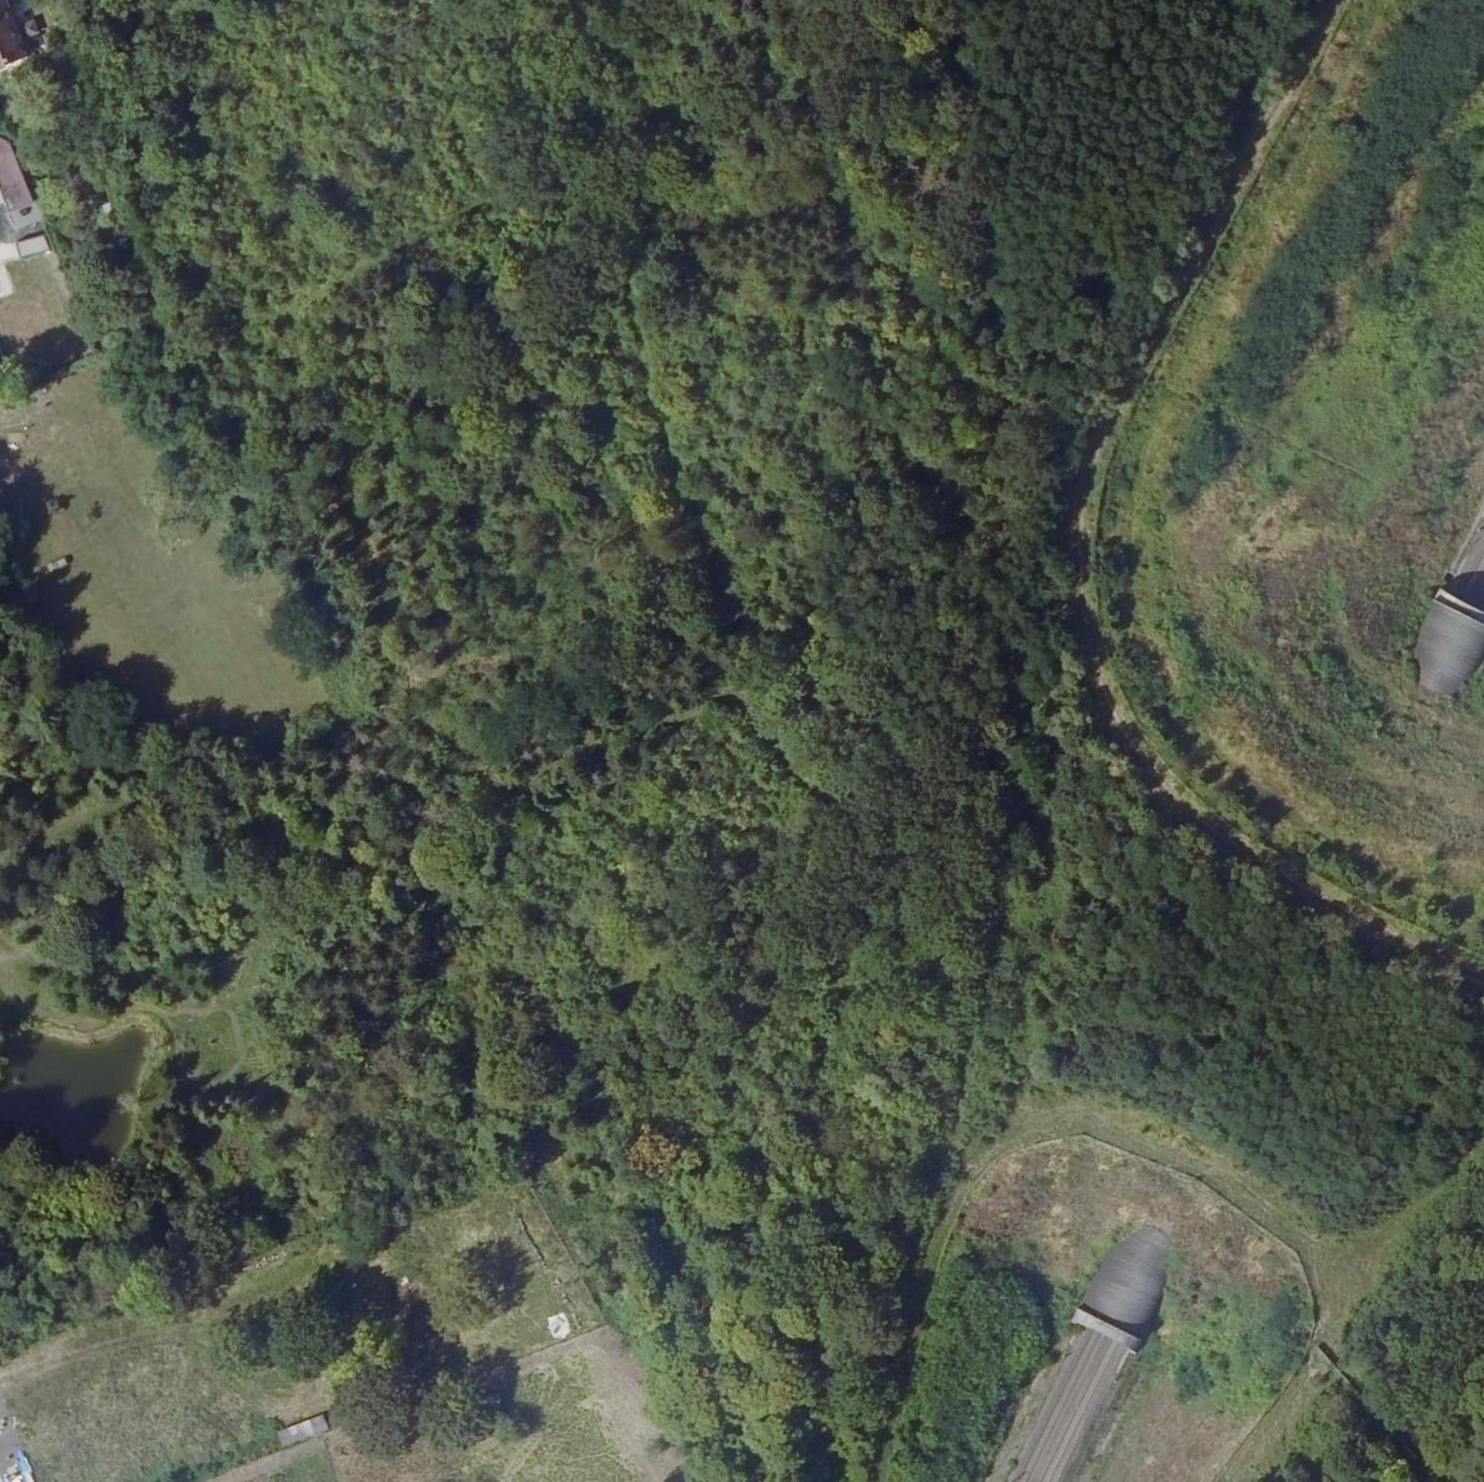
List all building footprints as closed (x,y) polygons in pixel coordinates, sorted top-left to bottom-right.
[(19,0),(12,0),(0,4),(0,72),(38,60),(19,0)] [(6,200),(9,208),(30,200),(0,121),(0,203),(6,200)] [(43,234),(16,241),(20,256),(47,248),(43,234)] [(322,1417),(276,1431),(281,1447),(327,1433),(322,1417)]
